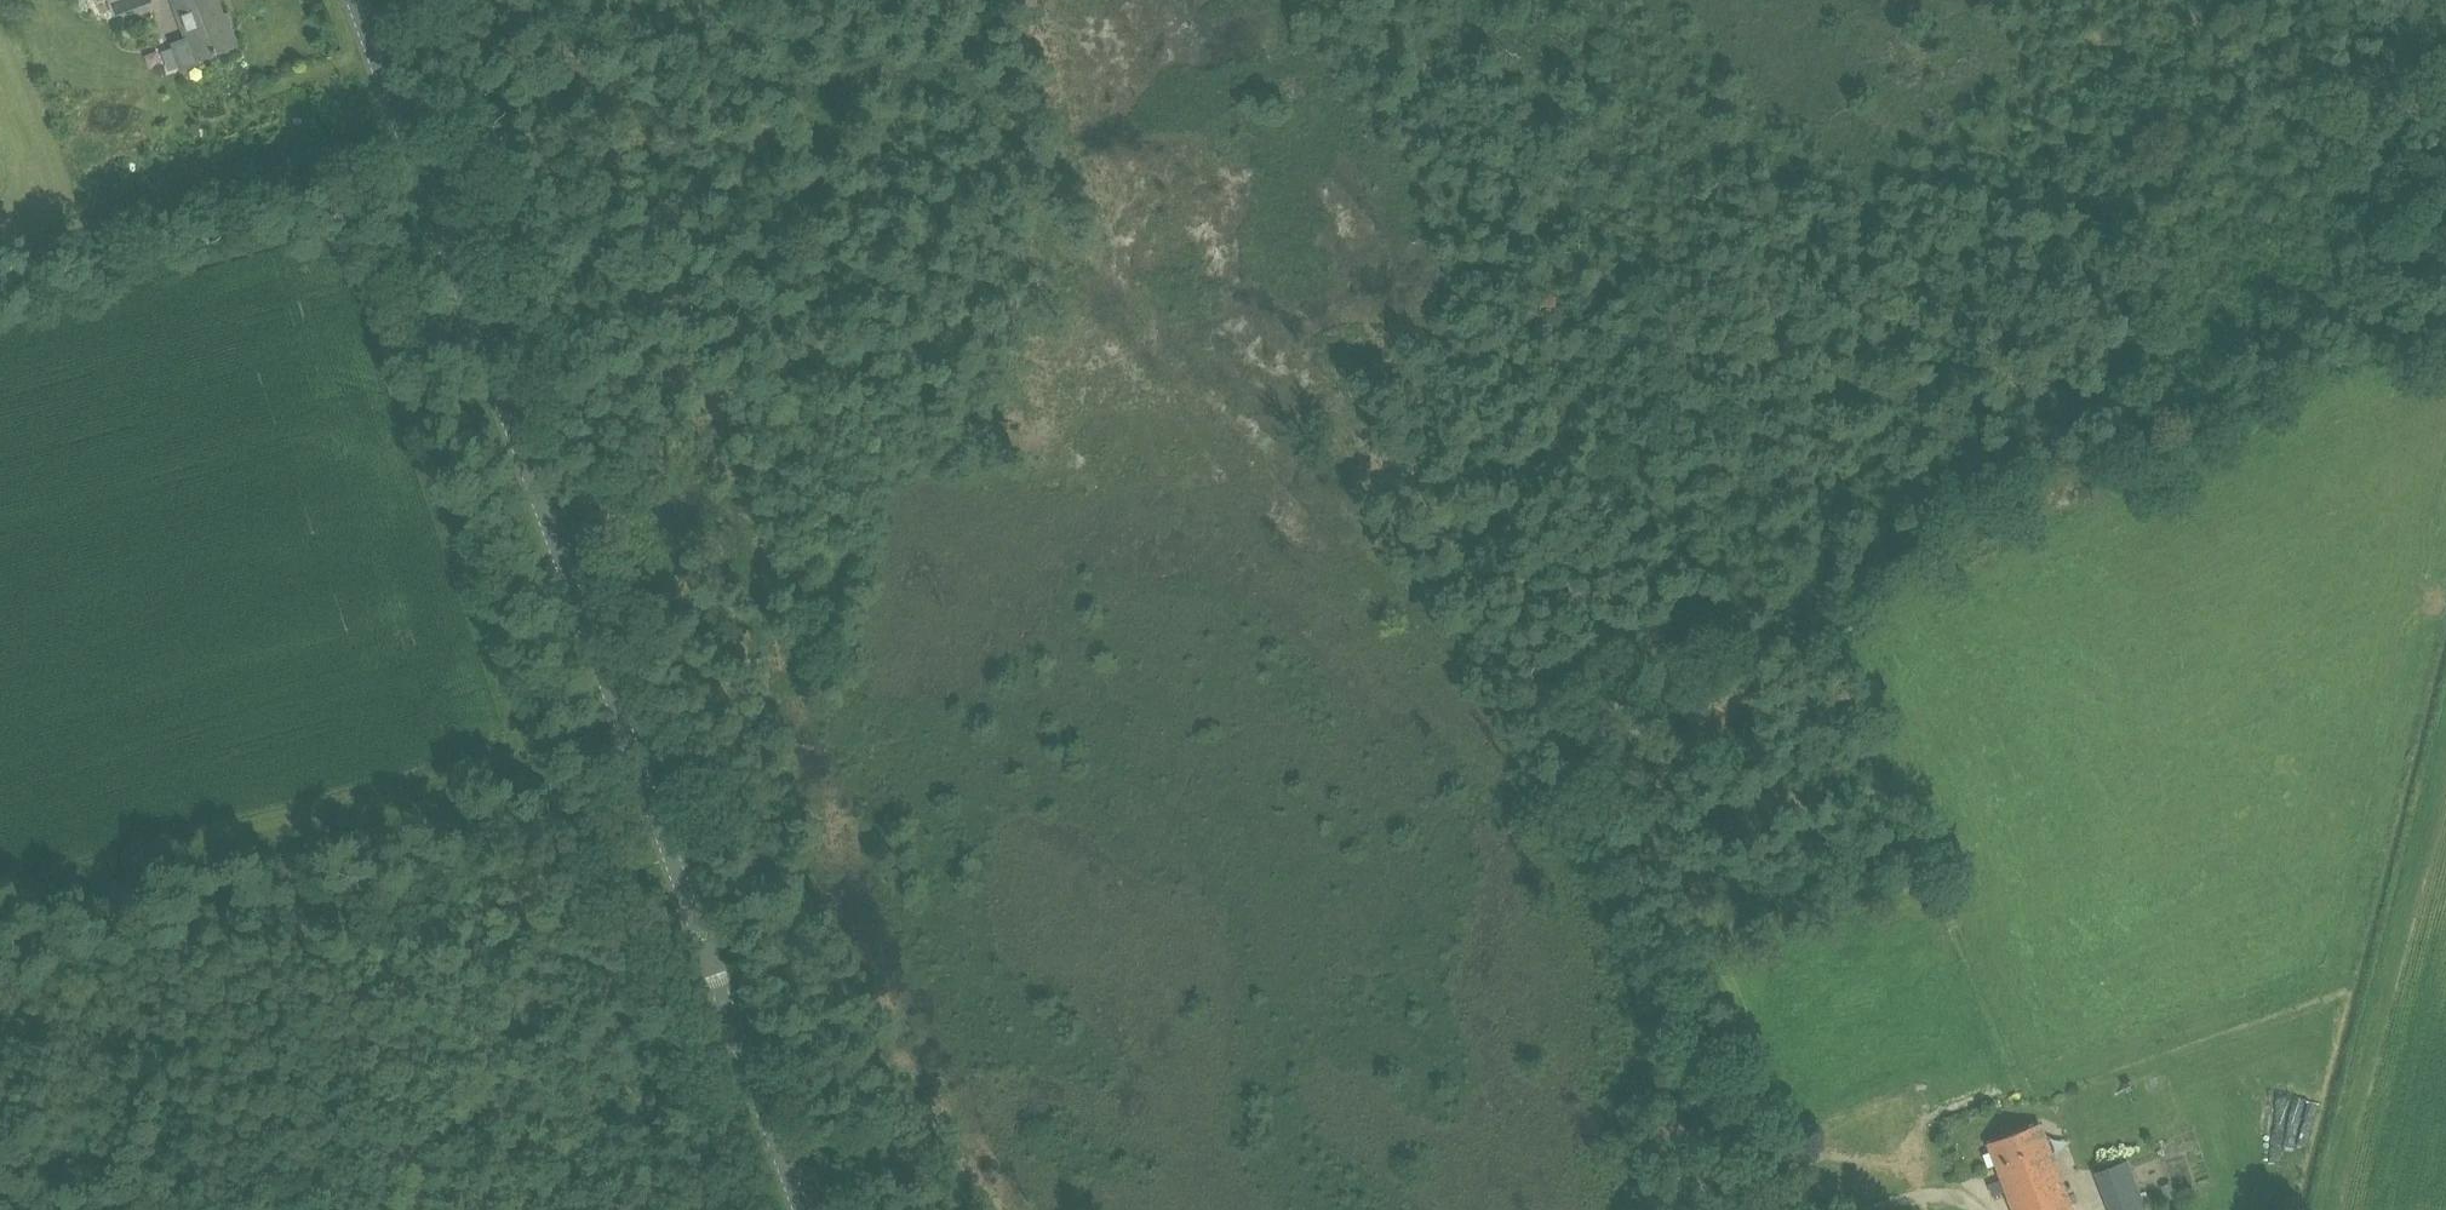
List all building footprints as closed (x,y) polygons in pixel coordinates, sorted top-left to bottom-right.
[(155,0),(110,0),(115,15),(155,0)] [(196,59),(236,44),(229,23),(226,24),(217,0),(175,0),(196,59)] [(1988,1143),(2013,1209),(2066,1209),(2072,1208),(2040,1123),(1988,1143)] [(2166,1198),(2174,1195),(2169,1184),(2161,1187),(2166,1198)]
